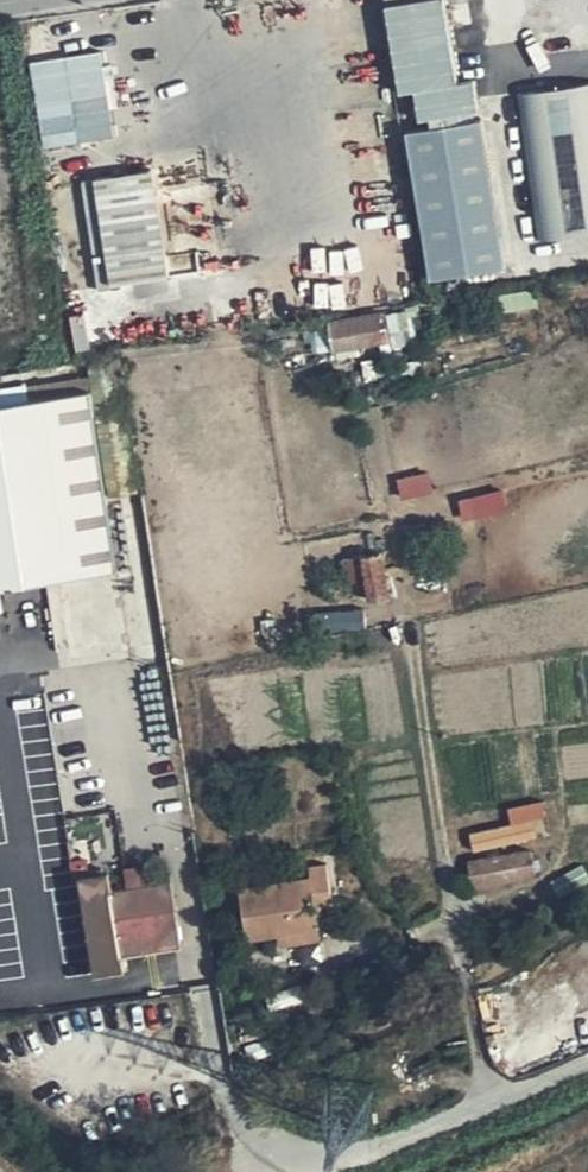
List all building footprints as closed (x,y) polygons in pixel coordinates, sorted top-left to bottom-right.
[(467,88),(457,0),(391,11),(401,97),(467,88)] [(37,77),(39,99),(70,94),(100,88),(97,66),(37,77)] [(517,97),(535,248),(587,240),(587,87),(517,97)] [(70,94),(39,99),(41,121),(72,116),(70,94)] [(501,276),(481,126),(410,136),(428,285),(501,276)] [(163,189),(165,222),(211,219),(208,186),(163,189)] [(187,283),(181,241),(151,246),(147,221),(97,230),(105,296),(187,283)] [(388,337),(383,313),(331,321),(335,346),(388,337)] [(86,391),(84,376),(0,389),(0,406),(86,391)] [(140,487),(123,387),(86,391),(0,406),(0,587),(115,569),(103,493),(140,487)] [(386,582),(407,578),(436,572),(430,541),(402,548),(380,553),(386,582)] [(368,599),(388,596),(386,582),(380,553),(361,557),(368,599)] [(468,862),(526,851),(522,830),(464,842),(468,862)] [(530,851),(526,851),(468,862),(472,885),(534,875),(530,851)] [(334,911),(328,864),(307,866),(308,878),(237,889),(244,939),(275,936),(277,946),(317,941),(314,914),(334,911)] [(126,893),(154,888),(149,865),(123,870),(126,893)] [(170,885),(154,888),(126,893),(112,895),(109,879),(77,885),(90,971),(124,967),(121,954),(179,945),(170,885)]
